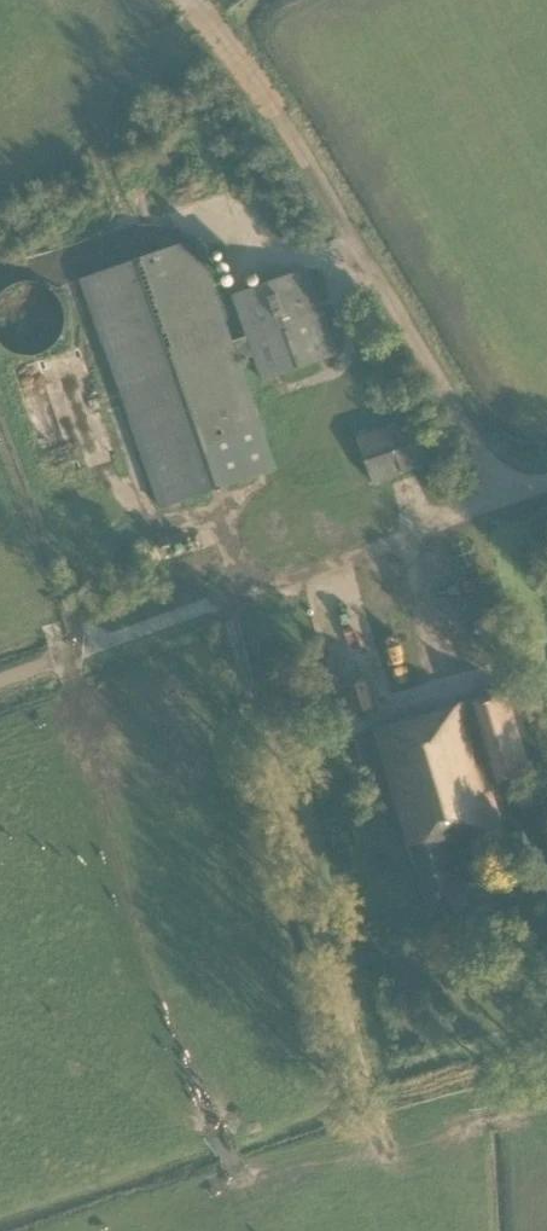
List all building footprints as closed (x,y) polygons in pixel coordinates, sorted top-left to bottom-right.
[(255,355),(264,381),(337,355),(307,269),(234,295),(248,336),(233,342),(196,239),(81,280),(162,508),(277,467),(240,361),(255,355)] [(434,463),(418,418),(358,438),(374,484),(434,463)] [(494,897),(483,861),(457,868),(452,852),(507,837),(493,788),(531,776),(507,691),(373,730),(406,846),(412,845),(432,915),(494,897)] [(366,760),(358,733),(338,739),(346,766),(366,760)]
